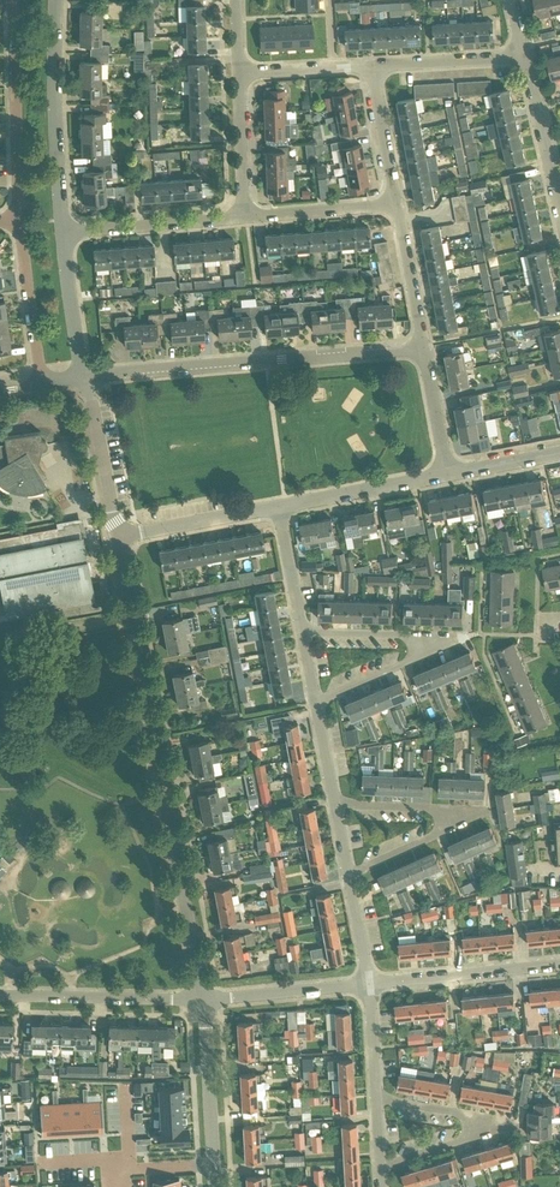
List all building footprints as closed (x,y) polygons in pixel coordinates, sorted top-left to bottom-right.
[(187,22),(204,22),(204,5),(193,6),(193,0),(178,0),(179,6),(186,6),(187,22)] [(296,10),(318,9),(317,0),(295,0),(296,10)] [(548,0),(535,0),(538,16),(539,16),(540,19),(542,19),(541,16),(551,14),(548,0)] [(551,14),(552,17),(555,16),(554,13),(559,12),(559,0),(548,0),(551,14)] [(335,2),(336,9),(350,9),(349,1),(335,2)] [(126,8),(126,17),(142,16),(142,8),(126,8)] [(384,18),(383,10),(375,11),(375,15),(376,15),(376,18),(384,18)] [(80,28),(100,28),(101,11),(80,11),(80,28)] [(478,22),(479,39),(494,38),(493,21),(478,22)] [(205,35),(204,22),(187,22),(187,36),(205,35)] [(448,23),(449,41),(464,40),(463,22),(448,23)] [(478,22),(463,22),(464,40),(479,39),(478,22)] [(449,41),(448,23),(433,24),(434,42),(449,41)] [(362,45),(361,28),(346,29),(346,24),(338,24),(339,40),(346,40),(347,46),(362,45)] [(312,25),(295,26),(296,48),(313,47),(312,25)] [(405,26),(406,43),(421,42),(420,25),(405,26)] [(277,26),(260,27),(261,49),(278,49),(277,26)] [(295,26),(277,26),(278,49),(296,48),(295,26)] [(376,27),(377,45),(392,44),(391,26),(376,27)] [(391,26),(392,44),(406,43),(405,26),(391,26)] [(376,27),(361,28),(362,45),(377,45),(376,27)] [(91,53),(108,54),(108,45),(100,45),(100,28),(80,28),(79,44),(91,44),(91,53)] [(205,35),(187,36),(188,51),(205,50),(205,35)] [(559,45),(558,45),(553,47),(555,56),(547,57),(552,79),(553,79),(554,82),(557,82),(556,78),(559,77),(559,52),(559,45)] [(79,62),(79,78),(98,78),(99,62),(108,62),(108,54),(91,53),(90,62),(79,62)] [(145,62),(146,68),(152,68),(167,67),(167,60),(156,60),(156,61),(145,62)] [(188,64),(188,79),(206,78),(206,63),(188,64)] [(98,78),(79,78),(78,95),(91,95),(91,103),(107,104),(107,95),(104,95),(105,84),(98,84),(98,78)] [(207,93),(206,78),(188,79),(189,94),(207,93)] [(332,108),(353,104),(351,90),(345,92),(343,85),(328,87),(330,97),(325,98),(326,109),(332,108)] [(491,92),(495,108),(512,104),(509,88),(491,92)] [(264,111),(283,110),(285,110),(284,90),(264,90),(264,98),(263,98),(264,111)] [(189,94),(189,108),(207,108),(207,93),(189,94)] [(397,100),(400,116),(417,112),(414,97),(397,100)] [(457,103),(459,115),(466,114),(464,102),(457,103)] [(107,104),(91,103),(91,112),(107,112),(107,109),(107,104)] [(331,121),(356,116),(353,104),(332,108),(334,108),(336,115),(325,117),(326,122),(331,121)] [(495,108),(498,122),(515,118),(512,104),(495,108)] [(447,107),(449,119),(456,118),(454,106),(447,107)] [(207,108),(189,108),(190,124),(208,123),(207,108)] [(285,110),(283,110),(264,111),(264,124),(289,123),(289,118),(287,118),(286,110),(285,110)] [(417,112),(400,116),(403,130),(420,127),(417,112)] [(80,122),(81,139),(102,138),(101,123),(106,123),(106,114),(85,115),(85,122),(80,122)] [(356,116),(331,121),(333,134),(358,129),(356,116)] [(460,118),(462,130),(469,128),(467,116),(460,118)] [(515,118),(498,122),(501,136),(519,133),(515,118)] [(450,121),(453,135),(460,134),(457,120),(450,121)] [(208,123),(190,124),(190,137),(208,137),(208,123)] [(290,136),(289,123),(264,124),(265,137),(266,137),(266,144),(268,144),(277,144),(289,143),(289,136),(290,136)] [(403,130),(405,144),(422,141),(420,127),(403,130)] [(463,132),(465,144),(475,142),(473,130),(463,132)] [(519,133),(501,136),(504,151),(522,147),(519,133)] [(460,134),(453,135),(455,148),(462,146),(460,134)] [(321,137),(313,138),(313,142),(313,143),(313,145),(323,144),(321,137)] [(92,155),(93,163),(111,162),(111,154),(103,154),(102,138),(81,139),(82,155),(92,155)] [(336,149),(338,161),(363,156),(361,143),(351,145),(350,138),(330,142),(332,150),(336,149)] [(422,141),(405,144),(408,158),(425,155),(422,141)] [(265,151),(266,165),(297,163),(297,158),(289,159),(289,147),(277,148),(277,144),(268,144),(268,151),(265,151)] [(466,146),(468,158),(475,157),(473,145),(466,146)] [(522,147),(504,151),(507,165),(525,161),(522,147)] [(190,150),(191,162),(198,161),(197,149),(190,150)] [(456,150),(458,162),(465,161),(463,149),(456,150)] [(169,159),(168,151),(153,153),(154,160),(169,159)] [(168,151),(169,159),(180,158),(179,151),(168,151)] [(307,161),(315,160),(314,152),(306,153),(307,161)] [(425,155),(408,158),(411,173),(428,170),(425,155)] [(363,156),(338,161),(339,166),(345,165),(347,173),(365,169),(363,156)] [(469,161),(471,173),(478,172),(476,160),(469,161)] [(111,162),(93,163),(93,171),(82,172),(83,189),(104,188),(104,178),(112,178),(111,162)] [(297,163),(266,165),(266,178),(287,177),(295,176),(294,170),(297,169),(297,163)] [(459,164),(461,177),(468,175),(466,163),(459,164)] [(318,178),(328,176),(325,164),(316,166),(318,178)] [(347,173),(345,173),(349,194),(369,190),(367,182),(368,182),(365,169),(347,173)] [(414,187),(430,184),(428,170),(411,173),(414,187)] [(287,177),(266,178),(267,191),(268,198),(288,197),(287,177)] [(511,182),(514,197),(532,193),(529,177),(511,182)] [(199,178),(184,179),(186,197),(201,196),(199,178)] [(186,197),(184,179),(171,181),(172,198),(186,197)] [(470,183),(472,192),(488,189),(486,180),(470,183)] [(155,182),(157,200),(172,198),(171,181),(155,182)] [(157,200),(155,182),(140,183),(141,201),(157,200)] [(433,199),(430,184),(414,187),(416,202),(433,199)] [(124,186),(125,202),(134,202),(133,186),(124,186)] [(104,188),(83,189),(84,206),(105,205),(105,196),(113,195),(112,187),(104,188)] [(469,194),(470,201),(474,200),(475,206),(481,204),(479,192),(469,194)] [(451,196),(452,203),(465,201),(464,193),(451,196)] [(532,193),(514,197),(517,211),(535,207),(532,193)] [(469,219),(470,219),(477,218),(475,206),(474,200),(470,201),(466,202),(467,207),(468,214),(469,219)] [(465,201),(452,203),(453,210),(467,207),(466,202),(465,201)] [(478,207),(481,219),(488,218),(486,206),(478,207)] [(453,210),(455,216),(468,214),(467,207),(453,210)] [(539,221),(535,207),(517,211),(521,225),(539,221)] [(469,219),(468,214),(455,216),(456,222),(469,219)] [(470,219),(473,234),(480,233),(477,218),(470,219)] [(481,222),(484,234),(491,232),(489,220),(481,222)] [(542,236),(539,221),(521,225),(513,227),(514,233),(522,231),(524,240),(542,236)] [(421,228),(424,243),(441,240),(438,225),(421,228)] [(353,227),(355,245),(369,243),(368,226),(353,227)] [(353,227),(339,228),(340,246),(355,245),(353,227)] [(340,246),(339,228),(324,230),(326,247),(340,246)] [(308,231),(310,249),(326,247),(324,230),(308,231)] [(310,249),(308,231),(295,232),(296,250),(310,249)] [(280,234),(281,251),(296,250),(295,232),(280,234)] [(480,233),(473,234),(476,246),(483,245),(480,233)] [(281,251),(280,234),(265,235),(266,253),(281,251)] [(484,237),(487,249),(494,247),(492,235),(484,237)] [(218,239),(219,257),(233,255),(232,238),(218,239)] [(203,240),(205,258),(219,257),(218,239),(203,240)] [(205,258),(203,240),(188,241),(190,259),(205,258)] [(373,243),(375,249),(388,247),(387,240),(373,243)] [(444,254),(441,240),(424,243),(427,257),(444,254)] [(190,259),(188,241),(172,243),(174,260),(190,259)] [(138,246),(139,263),(154,262),(152,245),(138,246)] [(138,246),(123,247),(125,264),(139,263),(138,246)] [(123,247),(108,248),(110,266),(125,264),(123,247)] [(388,247),(375,249),(376,256),(389,253),(388,247)] [(476,248),(479,261),(486,259),(483,247),(476,248)] [(110,266),(108,248),(93,250),(94,267),(110,266)] [(527,254),(530,269),(549,265),(545,250),(527,254)] [(376,256),(377,262),(390,260),(389,253),(376,256)] [(444,254),(427,257),(429,272),(446,269),(444,254)] [(377,262),(378,269),(391,266),(390,260),(377,262)] [(482,275),(488,273),(486,261),(479,263),(482,275)] [(490,265),(493,277),(500,276),(498,264),(490,265)] [(530,269),(533,283),(552,279),(549,265),(530,269)] [(391,266),(378,269),(379,275),(393,273),(391,266)] [(342,268),(343,276),(357,274),(357,267),(342,268)] [(342,268),(328,270),(328,277),(343,276),(342,268)] [(234,269),(235,278),(235,285),(244,284),(243,269),(234,269)] [(429,272),(432,287),(449,283),(458,282),(456,275),(448,277),(446,269),(429,272)] [(312,271),(312,278),(328,277),(328,270),(312,271)] [(360,270),(361,278),(373,277),(372,270),(360,270)] [(312,278),(312,271),(298,272),(299,280),(312,278)] [(298,272),(283,274),(284,281),(299,280),(298,272)] [(394,279),(393,273),(379,275),(381,281),(381,282),(394,279)] [(284,281),(283,274),(272,275),(272,282),(284,281)] [(485,290),(491,288),(489,276),(482,277),(485,290)] [(224,279),(224,286),(235,285),(235,278),(224,279)] [(493,280),(496,292),(503,290),(501,278),(493,280)] [(220,279),(205,280),(206,287),(221,286),(220,279)] [(381,282),(381,281),(377,282),(379,290),(395,287),(394,279),(381,282)] [(533,283),(537,297),(555,293),(552,279),(533,283)] [(206,287),(205,280),(194,281),(195,288),(206,287)] [(449,283),(432,287),(435,301),(452,298),(449,283)] [(129,287),(130,294),(142,293),(141,286),(129,287)] [(114,288),(115,295),(127,294),(126,287),(114,288)] [(100,289),(100,296),(112,295),(112,288),(100,289)] [(143,289),(144,296),(157,295),(156,288),(143,289)] [(485,292),(488,304),(494,303),(492,291),(485,292)] [(496,294),(499,306),(506,304),(503,293),(496,294)] [(515,293),(507,294),(509,305),(517,304),(515,293)] [(555,293),(537,297),(540,312),(558,308),(555,293)] [(382,303),(373,304),(375,325),(391,323),(389,294),(381,294),(382,303)] [(363,296),(349,297),(350,314),(358,313),(359,326),(375,325),(373,304),(364,305),(363,296)] [(336,308),(326,308),(328,329),(344,327),(343,314),(350,314),(349,297),(335,298),(336,308)] [(137,298),(129,298),(129,303),(133,306),(137,305),(137,298)] [(454,312),(452,298),(435,301),(437,316),(454,312)] [(255,300),(255,305),(256,322),(263,321),(264,325),(265,334),(281,332),(280,312),(270,312),(269,304),(264,304),(263,302),(261,300),(255,300)] [(316,300),(303,301),(304,318),(311,317),(312,330),(328,329),(326,308),(317,309),(316,300)] [(289,311),(280,312),(281,332),(297,331),(296,319),(304,318),(303,301),(288,302),(289,311)] [(241,306),(232,307),(232,316),(234,336),(250,335),(250,327),(249,323),(256,322),(255,305),(241,306)] [(488,306),(490,318),(497,317),(495,305),(488,306)] [(499,309),(502,321),(509,319),(507,307),(499,309)] [(223,308),(208,309),(210,326),(217,325),(218,338),(234,336),(232,316),(223,316),(223,308)] [(195,319),(186,320),(187,340),(203,339),(202,327),(210,326),(208,309),(194,310),(195,319)] [(175,312),(161,313),(163,330),(169,329),(170,342),(187,340),(186,320),(176,321),(175,312)] [(454,312),(437,316),(440,330),(457,327),(454,312)] [(148,323),(139,324),(140,344),(156,343),(155,330),(163,330),(161,313),(147,314),(148,323)] [(128,315),(114,317),(116,333),(122,332),(123,346),(140,344),(139,324),(129,324),(128,315)] [(524,331),(525,337),(540,334),(539,327),(524,331)] [(544,332),(548,347),(559,344),(559,329),(544,332)] [(8,331),(0,332),(0,355),(2,355),(1,348),(10,346),(8,331)] [(488,344),(502,341),(500,334),(486,337),(488,344)] [(506,342),(508,350),(517,348),(516,340),(506,342)] [(488,344),(489,351),(503,348),(502,341),(488,344)] [(548,347),(551,361),(559,359),(559,344),(548,347)] [(469,359),(478,357),(476,350),(468,352),(469,359)] [(445,354),(448,370),(466,367),(474,366),(473,360),(465,361),(463,351),(445,354)] [(551,361),(554,376),(559,374),(559,359),(551,361)] [(530,371),(529,366),(528,362),(519,364),(520,368),(518,369),(519,373),(530,371)] [(519,364),(508,367),(509,375),(519,373),(518,369),(520,368),(519,364)] [(466,367),(448,370),(451,387),(469,384),(466,367)] [(497,382),(498,389),(512,386),(510,379),(497,382)] [(527,383),(512,387),(515,398),(530,394),(527,383)] [(558,410),(559,410),(559,387),(548,390),(549,397),(555,396),(558,410)] [(457,420),(458,424),(471,421),(476,421),(473,406),(481,404),(479,394),(462,398),(463,405),(455,407),(457,420)] [(530,394),(515,398),(516,406),(533,402),(532,394),(530,394)] [(519,419),(518,414),(511,416),(513,425),(520,423),(519,419)] [(535,417),(527,418),(520,420),(522,427),(523,433),(538,429),(535,417)] [(490,447),(485,419),(476,421),(471,421),(458,424),(461,441),(470,439),(472,450),(490,447)] [(0,442),(0,481),(9,487),(16,489),(25,490),(34,488),(43,485),(45,484),(34,467),(38,464),(36,460),(37,457),(39,449),(40,449),(41,449),(42,449),(43,449),(44,449),(45,449),(45,448),(46,448),(46,447),(47,447),(47,446),(47,445),(47,444),(47,443),(47,442),(47,441),(46,441),(46,440),(45,440),(45,439),(44,439),(43,438),(42,438),(40,438),(39,431),(32,431),(2,436),(3,442),(0,442)] [(527,481),(530,499),(544,497),(540,478),(527,481)] [(512,483),(516,502),(530,499),(527,481),(512,483)] [(512,483),(497,486),(501,505),(516,502),(512,483)] [(501,505),(497,486),(483,489),(486,508),(501,505)] [(457,495),(460,513),(474,511),(471,492),(457,495)] [(442,497),(446,516),(460,513),(457,495),(442,497)] [(446,516),(442,497),(428,500),(431,519),(446,516)] [(416,502),(402,505),(407,533),(424,530),(422,519),(419,520),(416,502)] [(407,533),(402,505),(386,508),(389,525),(387,526),(388,533),(400,530),(401,534),(407,533)] [(373,510),(359,513),(362,531),(363,538),(369,536),(368,530),(377,528),(373,510)] [(363,538),(362,531),(359,513),(343,515),(346,534),(352,533),(355,546),(365,544),(363,538)] [(316,521),(319,538),(321,547),(329,545),(327,537),(334,536),(330,518),(316,521)] [(95,601),(94,596),(92,596),(87,574),(86,574),(84,575),(82,562),(84,561),(84,562),(85,561),(82,547),(85,546),(80,520),(62,524),(63,527),(57,528),(56,526),(0,537),(0,619),(95,601)] [(319,538),(316,521),(300,524),(301,533),(303,541),(305,541),(306,547),(313,546),(311,540),(319,538)] [(540,528),(532,529),(534,540),(538,540),(538,538),(542,537),(540,528)] [(510,530),(502,531),(504,542),(508,541),(508,540),(512,539),(510,530)] [(245,534),(249,551),(264,548),(260,531),(245,534)] [(232,536),(235,554),(249,551),(245,534),(232,536)] [(557,534),(550,536),(552,545),(559,544),(557,534)] [(217,539),(220,557),(235,554),(232,536),(217,539)] [(536,550),(544,548),(542,537),(538,538),(538,540),(534,540),(536,550)] [(203,542),(206,560),(220,557),(217,539),(203,542)] [(505,551),(514,550),(512,539),(508,540),(508,541),(504,542),(505,551)] [(451,541),(442,541),(443,553),(447,553),(447,551),(451,551),(451,541)] [(188,545),(191,563),(206,560),(203,542),(188,545)] [(487,544),(477,546),(479,556),(489,555),(487,544)] [(191,563),(188,545),(174,548),(177,565),(191,563)] [(177,565),(174,548),(158,551),(162,568),(177,565)] [(424,552),(428,575),(436,574),(432,550),(424,552)] [(451,562),(451,551),(447,551),(447,553),(443,553),(443,562),(451,562)] [(339,571),(347,569),(345,557),(344,553),(336,554),(337,560),(339,571)] [(352,555),(345,557),(347,569),(347,571),(355,569),(352,555)] [(389,557),(392,572),(399,570),(399,573),(413,570),(412,563),(398,566),(396,556),(389,557)] [(382,558),(382,559),(384,572),(389,573),(392,572),(389,557),(382,558)] [(451,562),(443,562),(443,571),(447,571),(447,573),(451,573),(451,562)] [(542,568),(547,592),(559,589),(559,564),(542,568)] [(447,571),(443,571),(443,583),(451,583),(451,573),(447,573),(447,571)] [(491,589),(513,589),(513,571),(491,571),(491,589)] [(254,576),(255,583),(270,580),(269,575),(269,573),(254,576)] [(319,583),(328,584),(329,573),(320,573),(319,583)] [(240,579),(241,586),(255,583),(254,576),(240,579)] [(368,585),(378,585),(378,576),(368,576),(368,585)] [(389,576),(378,576),(378,585),(389,585),(389,576)] [(464,596),(474,596),(475,577),(465,576),(464,596)] [(409,587),(419,587),(419,578),(410,578),(409,587)] [(419,578),(419,587),(430,587),(430,578),(419,578)] [(240,579),(225,581),(227,589),(241,586),(240,579)] [(211,584),(212,591),(227,589),(225,581),(211,584)] [(212,591),(211,584),(196,587),(197,594),(212,591)] [(182,590),(183,597),(197,594),(196,587),(182,590)] [(448,604),(447,622),(462,623),(463,605),(464,605),(463,606),(464,606),(464,599),(461,599),(461,588),(448,588),(448,604)] [(491,589),(490,606),(512,607),(513,589),(491,589)] [(183,597),(182,590),(171,592),(172,599),(183,597)] [(255,594),(258,609),(275,606),(272,590),(255,594)] [(318,604),(318,618),(333,619),(333,601),(325,600),(325,593),(319,593),(318,604)] [(215,594),(198,597),(200,607),(217,603),(215,594)] [(333,601),(333,619),(348,619),(349,601),(333,601)] [(349,601),(348,619),(364,620),(365,602),(349,601)] [(365,602),(364,620),(377,620),(378,602),(365,602)] [(378,602),(377,620),(391,621),(392,602),(378,602)] [(403,621),(418,621),(418,603),(404,602),(403,621)] [(219,604),(221,616),(228,615),(226,603),(219,604)] [(418,603),(418,621),(432,622),(433,603),(418,603)] [(447,622),(448,604),(433,603),(432,622),(447,622)] [(275,606),(258,609),(261,624),(278,620),(275,606)] [(512,607),(490,606),(490,623),(511,624),(512,607)] [(89,619),(102,617),(101,610),(88,612),(89,619)] [(161,621),(164,636),(184,633),(193,631),(191,617),(181,619),(181,617),(161,621)] [(225,618),(227,630),(234,628),(232,617),(225,618)] [(281,635),(278,620),(261,624),(253,625),(254,631),(262,630),(263,638),(281,635)] [(227,630),(230,644),(237,643),(234,628),(227,630)] [(184,633),(164,636),(167,651),(186,647),(184,633)] [(263,638),(266,652),(283,649),(281,635),(263,638)] [(240,657),(237,643),(230,644),(233,659),(240,657)] [(519,659),(513,643),(492,651),(499,667),(519,659)] [(209,655),(226,652),(225,645),(208,649),(209,655)] [(266,652),(268,667),(286,663),(283,649),(266,652)] [(469,651),(455,657),(461,672),(475,666),(469,651)] [(226,652),(209,655),(211,664),(228,660),(226,652)] [(233,659),(235,673),(242,671),(240,657),(233,659)] [(455,657),(441,663),(448,678),(461,672),(455,657)] [(499,667),(506,683),(526,675),(519,659),(499,667)] [(286,663),(268,667),(271,681),(288,677),(286,663)] [(441,663),(428,669),(434,684),(436,691),(440,689),(441,689),(438,682),(448,678),(441,663)] [(440,689),(436,691),(434,684),(428,669),(414,675),(416,681),(416,682),(417,684),(420,690),(429,686),(432,692),(433,692),(437,701),(444,698),(440,689)] [(175,690),(194,686),(206,684),(205,678),(193,680),(191,671),(172,675),(175,690)] [(242,671),(235,673),(238,687),(245,685),(242,671)] [(526,675),(506,683),(512,700),(533,691),(526,675)] [(288,677),(271,681),(274,695),(291,692),(288,677)] [(461,680),(464,689),(471,686),(468,677),(461,680)] [(401,680),(387,686),(393,701),(396,708),(400,706),(403,705),(400,698),(407,695),(401,680)] [(245,685),(238,687),(241,703),(248,701),(245,685)] [(194,686),(175,690),(178,705),(188,702),(190,711),(207,707),(206,700),(197,701),(194,686)] [(387,686),(373,692),(380,707),(393,701),(387,686)] [(464,689),(468,698),(475,695),(471,686),(464,689)] [(533,691),(512,700),(518,714),(519,716),(540,707),(533,691)] [(363,707),(366,713),(380,707),(373,692),(360,698),(363,707)] [(365,721),(369,719),(366,713),(363,707),(360,698),(346,704),(348,710),(348,711),(349,713),(352,719),(359,716),(362,722),(365,721)] [(447,707),(444,698),(437,701),(440,710),(447,707)] [(393,709),(397,718),(400,716),(404,715),(400,706),(396,708),(393,709)] [(220,710),(222,717),(237,714),(235,707),(220,710)] [(519,716),(519,717),(526,732),(546,723),(540,707),(519,716)] [(407,724),(404,715),(400,716),(397,718),(401,727),(407,724)] [(375,727),(372,718),(369,719),(365,721),(368,730),(372,728),(375,727)] [(286,742),(300,739),(297,722),(282,725),(282,726),(273,727),(274,736),(284,734),(286,742)] [(231,731),(237,734),(242,727),(236,724),(231,731)] [(372,739),(379,736),(375,727),(372,728),(368,730),(372,739)] [(517,738),(520,745),(530,740),(528,734),(517,738)] [(238,741),(240,749),(247,748),(246,739),(238,741)] [(250,741),(251,749),(260,747),(258,739),(250,741)] [(300,739),(286,742),(289,759),(304,756),(300,739)] [(189,754),(190,759),(210,755),(207,740),(188,744),(188,746),(186,747),(188,754),(189,754)] [(260,747),(251,749),(253,757),(261,755),(260,747)] [(221,753),(210,755),(190,759),(192,765),(190,766),(191,772),(193,773),(197,772),(199,781),(214,778),(211,763),(220,761),(220,758),(222,758),(221,753)] [(483,765),(491,765),(491,753),(484,753),(483,765)] [(289,759),(292,775),(307,773),(304,756),(289,759)] [(447,771),(455,772),(455,762),(448,762),(447,771)] [(363,783),(363,792),(378,793),(378,775),(379,768),(375,767),(372,767),(372,774),(364,774),(363,780),(362,780),(362,783),(363,783)] [(552,771),(553,779),(559,778),(559,769),(552,771)] [(256,774),(257,782),(266,781),(265,773),(256,774)] [(307,773),(292,775),(294,786),(287,787),(288,794),(310,790),(307,773)] [(378,775),(378,793),(393,793),(393,775),(378,775)] [(408,776),(393,775),(393,793),(407,794),(408,776)] [(422,795),(423,786),(424,787),(424,783),(423,783),(423,777),(408,776),(407,794),(422,795)] [(440,776),(439,794),(453,795),(454,777),(440,776)] [(469,778),(454,777),(453,795),(468,796),(469,778)] [(483,797),(484,789),(485,789),(485,786),(484,786),(484,779),(469,778),(468,796),(483,797)] [(266,781),(257,782),(259,790),(266,789),(268,788),(266,781)] [(199,802),(200,807),(228,802),(227,796),(218,797),(216,786),(198,790),(198,793),(197,793),(197,795),(196,796),(197,802),(199,802)] [(552,801),(559,799),(559,792),(559,787),(550,789),(552,801)] [(496,792),(498,809),(512,807),(510,790),(496,792)] [(533,795),(534,804),(546,802),(545,793),(533,795)] [(256,796),(249,798),(250,805),(257,803),(256,796)] [(284,796),(274,798),(275,805),(286,803),(284,796)] [(228,802),(200,807),(201,813),(199,814),(201,821),(202,822),(222,818),(223,821),(231,819),(228,802)] [(299,810),(307,809),(305,802),(295,804),(296,811),(299,810)] [(546,802),(534,804),(536,812),(548,810),(546,802)] [(512,807),(498,809),(501,826),(515,824),(512,807)] [(299,810),(302,827),(317,824),(314,808),(307,809),(299,810)] [(275,824),(272,809),(264,811),(267,826),(275,824)] [(550,849),(554,849),(555,864),(559,864),(559,822),(553,823),(554,839),(549,840),(550,849)] [(266,826),(267,834),(276,832),(275,824),(267,826),(266,826)] [(320,841),(317,824),(302,827),(305,844),(320,841)] [(209,856),(229,853),(226,839),(235,837),(233,827),(215,831),(216,840),(207,842),(207,843),(205,844),(206,851),(208,851),(209,856)] [(479,839),(482,847),(496,841),(493,835),(494,835),(493,832),(492,833),(490,827),(483,830),(476,833),(479,839)] [(276,832),(267,834),(269,841),(277,840),(276,832)] [(462,839),(469,853),(482,847),(479,839),(476,833),(470,836),(462,839)] [(455,859),(469,853),(462,839),(449,845),(451,851),(450,851),(452,854),(452,853),(455,859)] [(505,843),(510,877),(526,875),(521,840),(505,843)] [(320,841),(305,844),(300,845),(301,849),(306,848),(309,861),(323,858),(320,841)] [(229,853),(209,856),(210,862),(209,864),(210,870),(212,871),(232,867),(230,860),(238,858),(237,851),(229,853)] [(9,852),(4,857),(2,855),(0,857),(0,863),(4,867),(14,857),(9,852)] [(423,864),(427,872),(430,879),(443,873),(438,861),(438,860),(437,858),(436,858),(434,852),(427,855),(420,858),(423,864)] [(482,856),(486,865),(490,864),(489,862),(493,861),(489,852),(482,856)] [(273,859),(274,867),(282,866),(281,858),(273,859)] [(323,858),(309,861),(312,877),(326,875),(323,858)] [(414,861),(407,864),(409,870),(413,879),(427,872),(423,864),(420,858),(414,861)] [(465,863),(469,872),(476,869),(472,860),(465,863)] [(486,865),(490,873),(497,870),(493,861),(489,862),(490,864),(486,865)] [(251,866),(253,874),(271,870),(269,863),(251,866)] [(393,870),(399,885),(413,879),(409,870),(407,864),(401,867),(393,870)] [(282,866),(274,867),(276,875),(284,874),(282,866)] [(386,891),(399,885),(393,870),(379,876),(382,882),(381,882),(382,885),(383,884),(386,891)] [(259,873),(261,881),(272,880),(271,871),(259,873)] [(426,882),(430,891),(434,890),(433,888),(437,887),(433,878),(426,882)] [(477,881),(469,884),(473,892),(481,890),(477,881)] [(92,895),(93,892),(92,890),(91,887),(88,885),(85,885),(82,886),(80,887),(79,890),(78,893),(79,895),(81,898),(83,899),(86,900),(88,899),(91,897),(92,895)] [(214,889),(217,906),(232,903),(231,894),(236,893),(235,885),(229,886),(214,889)] [(68,896),(69,894),(68,891),(66,889),(64,887),(61,887),(59,888),(57,890),(56,892),(55,894),(56,896),(57,899),(60,900),(63,900),(65,900),(67,898),(68,896)] [(266,889),(267,896),(271,895),(271,896),(275,896),(274,887),(266,889)] [(430,891),(434,899),(441,896),(437,887),(433,888),(434,890),(430,891)] [(549,897),(557,896),(556,888),(548,887),(549,897)] [(520,890),(521,909),(528,908),(528,896),(532,896),(531,889),(520,890)] [(399,893),(403,903),(407,901),(406,900),(409,898),(406,890),(399,893)] [(507,892),(508,907),(516,906),(515,901),(514,891),(507,892)] [(493,896),(493,903),(501,902),(502,907),(508,907),(507,892),(493,896)] [(312,914),(319,913),(333,910),(330,893),(315,896),(317,906),(311,907),(312,914)] [(271,895),(267,896),(269,905),(277,903),(275,896),(271,896),(271,895)] [(550,905),(558,905),(557,896),(549,897),(550,905)] [(403,903),(407,911),(414,908),(409,898),(406,900),(407,901),(403,903)] [(540,898),(533,899),(533,907),(541,906),(540,898)] [(502,911),(502,907),(501,902),(493,903),(494,911),(502,911)] [(232,903),(217,906),(220,923),(236,920),(241,919),(239,911),(234,912),(232,903)] [(486,912),(494,911),(493,903),(485,904),(486,912)] [(447,917),(453,917),(454,916),(453,904),(444,905),(446,917),(447,917)] [(468,905),(469,914),(477,913),(476,905),(468,905)] [(283,911),(284,919),(293,917),(291,909),(283,911)] [(429,911),(431,919),(438,917),(436,909),(429,911)] [(319,913),(322,930),(336,927),(333,910),(319,913)] [(267,922),(279,920),(280,920),(278,911),(256,915),(258,924),(267,922)] [(423,921),(431,919),(429,911),(421,913),(423,921)] [(404,914),(406,922),(414,920),(411,912),(404,914)] [(293,917),(284,919),(285,927),(294,925),(293,917)] [(279,920),(267,922),(269,931),(280,929),(279,920)] [(546,943),(553,942),(553,941),(559,941),(559,926),(544,928),(546,943)] [(336,927),(322,930),(325,946),(339,943),(336,927)] [(546,943),(544,928),(526,930),(528,944),(537,943),(537,944),(546,943)] [(496,933),(498,947),(506,946),(506,947),(515,946),(513,931),(496,933)] [(444,938),(432,940),(433,953),(443,953),(451,952),(449,933),(443,933),(444,938)] [(480,935),(482,949),(489,948),(498,947),(496,933),(480,935)] [(223,937),(227,955),(242,952),(240,943),(246,942),(244,934),(239,935),(238,935),(223,937)] [(482,949),(480,935),(462,936),(464,950),(472,949),(472,950),(482,949)] [(275,937),(276,945),(284,944),(283,936),(275,937)] [(432,940),(415,941),(417,956),(425,955),(425,954),(433,953),(432,940)] [(417,956),(415,941),(398,943),(399,950),(397,950),(398,957),(400,957),(408,956),(408,957),(417,956)] [(289,944),(290,952),(299,951),(297,943),(289,944)] [(343,960),(339,943),(325,946),(310,949),(311,957),(326,955),(328,963),(343,960)] [(284,944),(276,945),(278,953),(286,952),(285,945),(284,944)] [(299,951),(290,952),(292,960),(300,959),(299,951)] [(242,952),(227,955),(230,972),(245,969),(250,968),(249,960),(244,961),(242,952)] [(274,958),(276,966),(287,964),(287,956),(274,958)] [(546,988),(548,1009),(554,1008),(554,1002),(559,1002),(559,987),(546,988)] [(548,1009),(546,988),(529,990),(530,1005),(538,1004),(538,1010),(548,1009)] [(496,993),(498,1008),(515,1007),(513,992),(496,993)] [(478,995),(480,1010),(498,1008),(496,993),(478,995)] [(480,1010),(478,995),(462,997),(464,1012),(480,1010)] [(429,1001),(430,1015),(447,1014),(446,999),(429,1001)] [(430,1015),(429,1001),(412,1002),(413,1017),(414,1022),(419,1022),(419,1017),(430,1015)] [(413,1017),(412,1002),(394,1004),(396,1019),(413,1017)] [(334,1012),(335,1029),(350,1028),(349,1011),(334,1012)] [(236,1023),(237,1040),(252,1039),(252,1031),(257,1030),(257,1022),(251,1022),(236,1023)] [(2,1053),(2,1047),(11,1047),(12,1039),(13,1023),(0,1023),(0,1053),(2,1053)] [(305,1023),(305,1026),(305,1031),(313,1031),(314,1031),(314,1023),(305,1023)] [(45,1048),(46,1024),(31,1024),(31,1040),(24,1039),(24,1055),(32,1056),(33,1048),(45,1048)] [(46,1024),(45,1048),(53,1048),(53,1040),(60,1041),(61,1025),(46,1024)] [(75,1025),(61,1025),(60,1041),(60,1049),(74,1049),(75,1041),(75,1025)] [(75,1025),(75,1041),(74,1049),(95,1050),(96,1034),(90,1033),(90,1025),(75,1025)] [(542,1026),(543,1034),(551,1033),(550,1025),(542,1026)] [(122,1077),(122,1067),(123,1049),(124,1026),(109,1026),(108,1042),(109,1049),(116,1049),(116,1054),(118,1054),(118,1067),(116,1067),(116,1071),(108,1071),(108,1077),(122,1077)] [(138,1027),(124,1026),(123,1049),(131,1049),(131,1043),(137,1043),(138,1027)] [(152,1027),(138,1027),(137,1043),(152,1043),(152,1027)] [(159,1043),(174,1044),(174,1028),(152,1027),(152,1043),(151,1056),(159,1056),(159,1043)] [(350,1028),(335,1029),(336,1047),(351,1046),(350,1028)] [(289,1037),(298,1037),(298,1032),(297,1029),(284,1030),(285,1038),(289,1037)] [(501,1039),(500,1029),(492,1030),(493,1039),(494,1039),(501,1039)] [(508,1029),(500,1029),(501,1039),(509,1038),(508,1029)] [(475,1033),(476,1041),(483,1040),(483,1032),(475,1033)] [(516,1033),(517,1044),(525,1043),(524,1032),(516,1033)] [(433,1036),(434,1045),(442,1045),(441,1036),(433,1036)] [(298,1045),(298,1037),(289,1037),(290,1046),(298,1045)] [(253,1048),(252,1039),(237,1040),(238,1058),(253,1057),(259,1056),(258,1048),(253,1048)] [(420,1045),(412,1046),(413,1055),(420,1054),(420,1045)] [(428,1054),(427,1045),(420,1045),(420,1054),(428,1054)] [(446,1051),(439,1050),(438,1054),(437,1058),(445,1059),(446,1051)] [(493,1059),(502,1061),(503,1051),(495,1052),(493,1059)] [(515,1051),(503,1051),(502,1061),(509,1062),(515,1063),(515,1051)] [(450,1064),(457,1065),(459,1052),(451,1052),(450,1064)] [(471,1064),(472,1055),(465,1054),(462,1067),(470,1069),(471,1064)] [(484,1066),(485,1058),(477,1056),(476,1064),(484,1066)] [(338,1070),(338,1077),(353,1076),(352,1059),(328,1060),(328,1070),(338,1070)] [(492,1067),(500,1069),(502,1061),(493,1059),(492,1067)] [(99,1060),(98,1075),(107,1075),(107,1061),(99,1060)] [(11,1078),(19,1078),(20,1061),(11,1061),(11,1078)] [(502,1061),(500,1069),(508,1070),(509,1062),(502,1061)] [(168,1062),(151,1062),(151,1065),(151,1076),(169,1075),(169,1073),(168,1062)] [(301,1068),(293,1068),(294,1078),(302,1078),(301,1068)] [(303,1072),(303,1079),(308,1079),(317,1079),(316,1071),(303,1072)] [(522,1089),(529,1090),(532,1074),(524,1072),(522,1089)] [(239,1074),(240,1091),(256,1091),(255,1082),(261,1081),(260,1073),(254,1073),(239,1074)] [(397,1088),(415,1092),(418,1077),(399,1074),(398,1080),(397,1080),(396,1086),(397,1087),(397,1088)] [(339,1094),(354,1093),(353,1076),(338,1077),(339,1094)] [(415,1092),(431,1094),(434,1080),(418,1077),(415,1092)] [(317,1079),(308,1079),(309,1087),(317,1086),(317,1079)] [(434,1080),(431,1094),(448,1097),(450,1083),(434,1080)] [(460,1099),(477,1103),(479,1088),(480,1082),(476,1082),(475,1087),(462,1085),(460,1099)] [(477,1103),(493,1106),(496,1091),(497,1085),(493,1085),(492,1090),(479,1088),(477,1103)] [(2,1102),(2,1094),(10,1094),(9,1087),(0,1087),(0,1103),(2,1102)] [(158,1089),(159,1103),(185,1101),(184,1088),(158,1089)] [(301,1096),(301,1088),(300,1088),(292,1088),(292,1097),(301,1096)] [(496,1091),(493,1106),(510,1109),(514,1088),(509,1088),(508,1093),(496,1091)] [(256,1099),(256,1091),(240,1091),(241,1109),(257,1108),(262,1107),(262,1099),(256,1099)] [(354,1093),(339,1094),(340,1111),(355,1111),(354,1093)] [(309,1096),(310,1104),(320,1104),(319,1095),(317,1095),(309,1096)] [(310,1111),(310,1104),(309,1096),(301,1096),(301,1097),(302,1112),(310,1111)] [(86,1102),(87,1132),(103,1131),(101,1101),(88,1102),(86,1102)] [(160,1116),(185,1114),(185,1101),(159,1103),(160,1116)] [(0,1103),(0,1118),(15,1118),(15,1111),(3,1111),(2,1102),(0,1103)] [(72,1132),(87,1132),(86,1102),(83,1102),(71,1103),(72,1132)] [(57,1133),(72,1132),(71,1103),(58,1104),(55,1104),(57,1133)] [(529,1123),(552,1123),(559,1123),(559,1115),(554,1115),(554,1103),(536,1103),(536,1104),(538,1104),(538,1111),(529,1111),(529,1123)] [(57,1133),(55,1104),(53,1104),(40,1105),(41,1134),(57,1133)] [(186,1127),(185,1114),(160,1116),(161,1128),(161,1129),(173,1128),(186,1127)] [(341,1124),(342,1142),(357,1141),(355,1123),(341,1124)] [(552,1123),(529,1123),(529,1135),(552,1136),(552,1123)] [(244,1143),(259,1142),(258,1133),(264,1133),(263,1124),(258,1125),(258,1124),(243,1125),(244,1143)] [(186,1127),(173,1128),(174,1140),(174,1143),(189,1142),(189,1139),(188,1126),(186,1127)] [(174,1140),(173,1128),(161,1129),(161,1128),(159,1128),(160,1141),(160,1143),(174,1143),(174,1140)] [(294,1132),(295,1140),(304,1140),(303,1132),(294,1132)] [(307,1145),(312,1144),(321,1144),(320,1135),(306,1136),(307,1145)] [(304,1140),(295,1140),(295,1148),(304,1148),(304,1140)] [(270,1141),(259,1142),(244,1143),(245,1160),(260,1159),(265,1159),(265,1150),(271,1150),(270,1141)] [(358,1158),(357,1141),(342,1142),(343,1159),(358,1158)] [(512,1141),(496,1146),(500,1160),(516,1155),(512,1141)] [(526,1153),(534,1153),(533,1143),(525,1144),(526,1153)] [(321,1144),(312,1144),(312,1152),(321,1151),(321,1144)] [(26,1145),(26,1154),(34,1154),(34,1145),(26,1145)] [(70,1158),(100,1157),(99,1146),(69,1147),(70,1158)] [(496,1146),(479,1151),(483,1165),(500,1160),(496,1146)] [(479,1151),(462,1156),(466,1170),(483,1165),(479,1151)] [(284,1156),(285,1165),(304,1164),(304,1154),(284,1156)] [(531,1155),(521,1155),(521,1177),(532,1176),(531,1155)] [(359,1175),(358,1158),(343,1159),(344,1176),(359,1175)] [(458,1181),(452,1159),(435,1164),(439,1178),(447,1175),(450,1183),(458,1181)] [(64,1175),(94,1174),(93,1164),(63,1165),(64,1175)] [(419,1168),(423,1183),(439,1178),(435,1164),(419,1168)] [(21,1174),(35,1173),(35,1165),(21,1166),(21,1174)] [(419,1168),(402,1173),(402,1174),(401,1175),(403,1181),(404,1181),(406,1186),(408,1186),(423,1183),(419,1168)] [(314,1170),(314,1178),(323,1177),(322,1169),(314,1170)] [(7,1186),(6,1177),(14,1176),(14,1171),(0,1171),(0,1186),(7,1186)] [(344,1176),(345,1186),(359,1186),(359,1175),(344,1176)] [(246,1186),(262,1186),(261,1185),(267,1185),(266,1176),(261,1177),(261,1176),(246,1177),(246,1186)] [(323,1177),(314,1178),(315,1186),(323,1185),(323,1177)] [(508,1186),(513,1186),(516,1186),(513,1177),(506,1180),(508,1186)]
